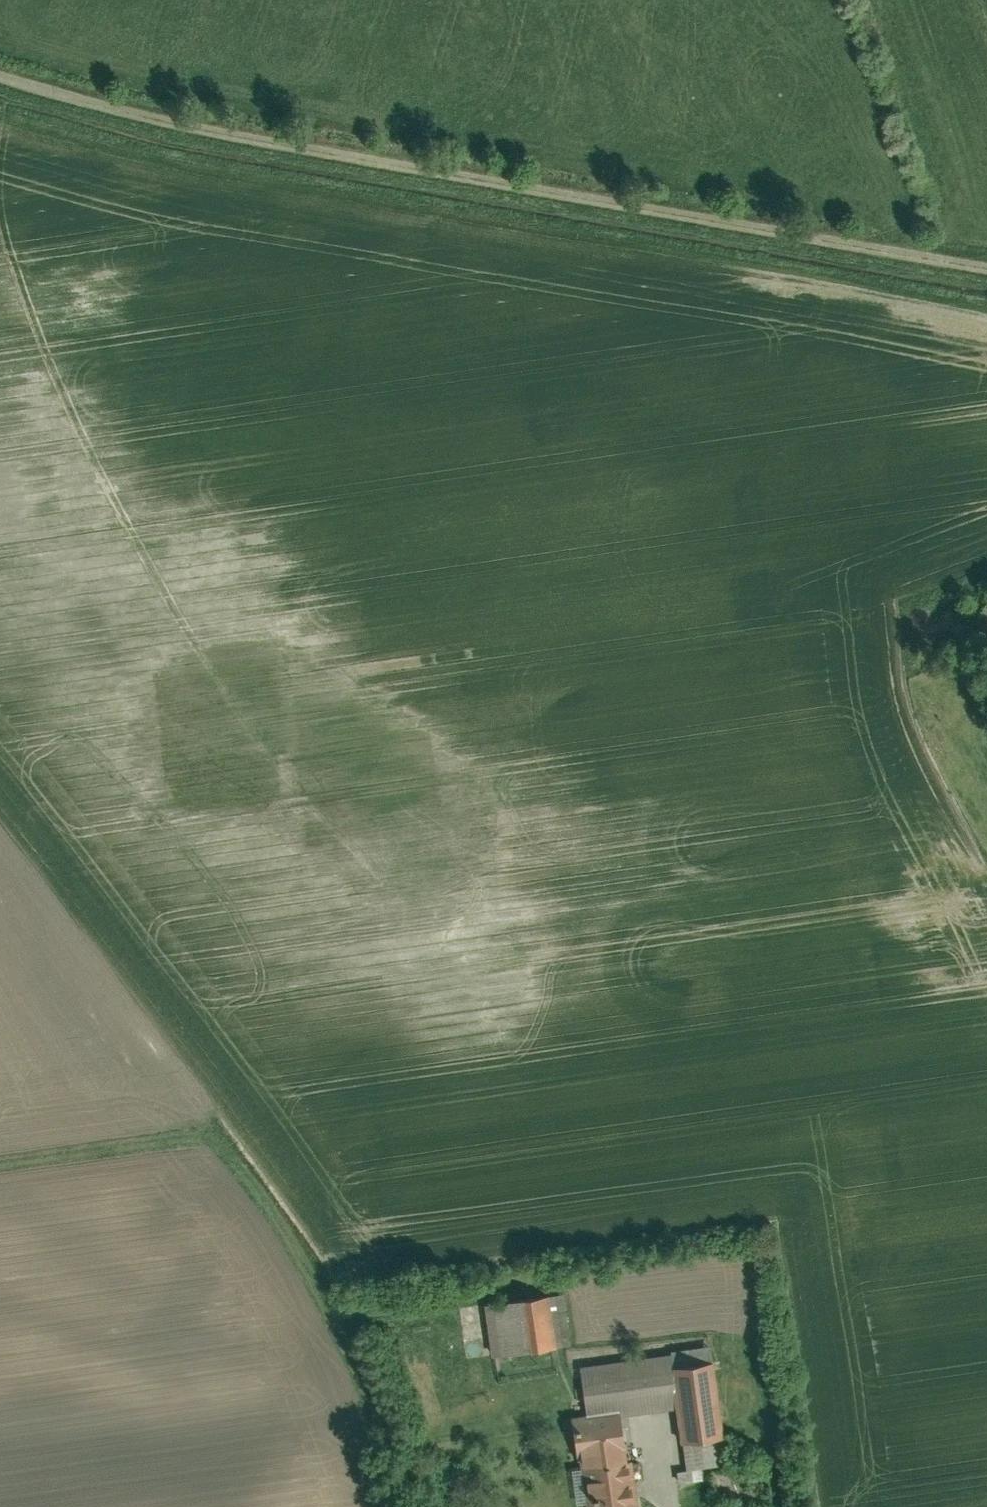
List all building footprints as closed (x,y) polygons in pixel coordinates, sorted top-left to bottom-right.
[(570,1345),(563,1296),(489,1307),(497,1356),(570,1345)] [(618,1413),(677,1404),(672,1370),(669,1354),(582,1367),(591,1418),(618,1413)] [(714,1363),(672,1370),(677,1404),(683,1440),(725,1434),(714,1363)] [(626,1460),(618,1413),(591,1418),(574,1420),(582,1467),(626,1460)] [(582,1467),(588,1506),(638,1506),(631,1459),(626,1460),(582,1467)]
